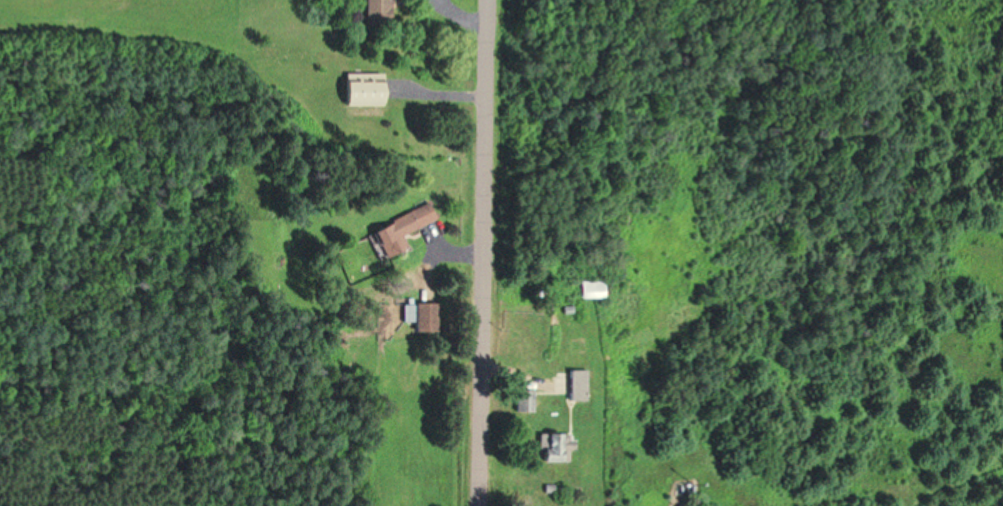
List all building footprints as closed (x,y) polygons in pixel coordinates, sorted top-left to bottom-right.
[(363,23),(387,23),(387,0),(363,0),(363,23)] [(341,72),(341,104),(380,104),(380,72),(341,72)] [(435,219),(428,203),(370,228),(383,258),(407,248),(401,234),(435,219)] [(414,330),(431,330),(431,310),(418,310),(418,304),(414,304),(414,330)] [(566,370),(566,400),(585,400),(585,370),(566,370)] [(531,411),(531,390),(514,390),(514,411),(531,411)] [(539,461),(569,461),(569,433),(548,433),(548,438),(539,438),(539,461)]
